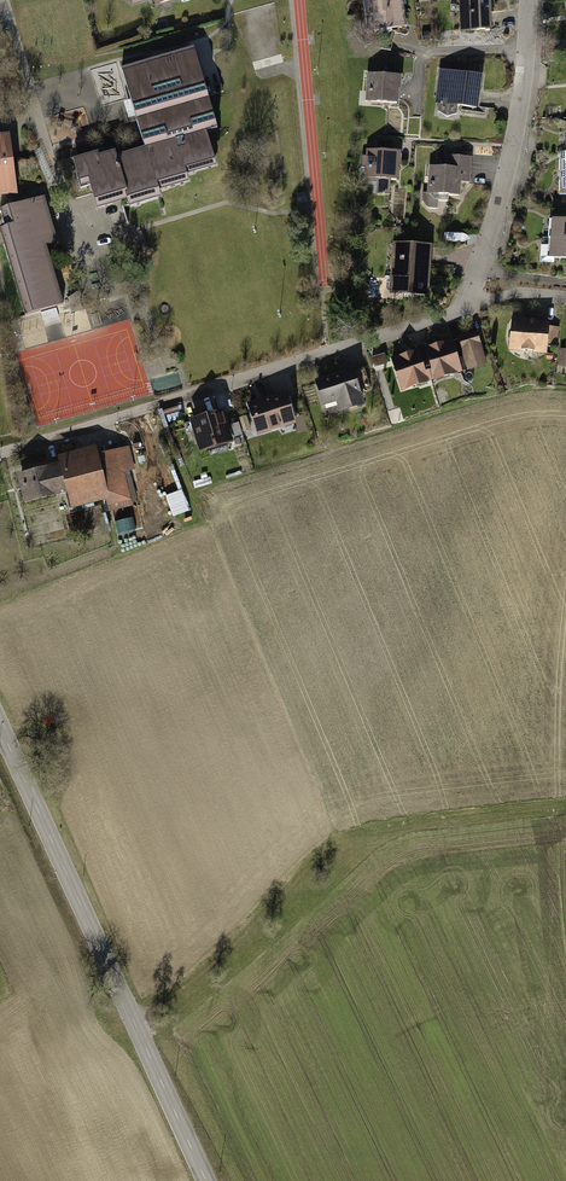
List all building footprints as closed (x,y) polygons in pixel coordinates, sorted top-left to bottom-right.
[(368,31),(405,26),(401,0),(363,0),(368,31)] [(459,31),(492,30),(491,0),(459,0),(459,31)] [(89,185),(97,209),(127,200),(129,208),(161,198),(159,191),(189,182),(187,175),(217,166),(207,131),(217,128),(194,47),(121,68),(130,100),(132,100),(137,116),(135,117),(145,148),(117,156),(115,151),(99,156),(98,152),(73,160),(81,187),(89,185)] [(482,70),(441,66),(436,111),(457,113),(458,105),(478,107),(482,70)] [(400,73),(365,71),(363,103),(399,105),(400,73)] [(16,193),(8,136),(0,137),(0,195),(16,193)] [(400,145),(367,143),(366,150),(362,150),(361,164),(366,164),(365,173),(376,173),(375,190),(389,191),(390,174),(398,175),(400,145)] [(430,160),(428,203),(439,204),(439,198),(449,198),(450,195),(460,195),(461,177),(472,178),(473,151),(448,149),(447,161),(430,160)] [(305,190),(298,191),(299,200),(306,199),(305,190)] [(25,315),(63,304),(46,245),(58,241),(44,196),(0,209),(0,210),(5,227),(0,229),(0,231),(25,315)] [(549,238),(565,239),(565,220),(551,220),(549,238)] [(549,238),(548,257),(565,258),(565,239),(549,238)] [(430,244),(392,242),(390,294),(418,295),(419,285),(428,285),(430,244)] [(513,314),(510,345),(548,348),(549,341),(559,341),(560,324),(550,323),(551,317),(513,314)] [(488,360),(478,328),(453,336),(459,354),(464,352),(469,366),(488,360)] [(453,335),(425,343),(428,353),(425,354),(431,375),(434,374),(435,376),(463,368),(459,354),(453,336),(453,335)] [(419,346),(391,355),(401,388),(429,379),(428,376),(431,375),(425,354),(421,355),(419,346)] [(316,381),(323,405),(339,400),(342,411),(366,403),(355,368),(316,381)] [(439,389),(431,391),(432,398),(441,395),(439,389)] [(248,402),(258,435),(296,423),(286,391),(248,402)] [(226,408),(190,418),(199,450),(235,440),(226,408)] [(59,459),(18,469),(24,493),(25,499),(68,488),(73,506),(107,498),(108,505),(133,499),(126,470),(135,468),(129,442),(98,450),(96,441),(57,451),(59,459)] [(108,529),(101,504),(84,509),(89,527),(99,524),(101,531),(108,529)]
